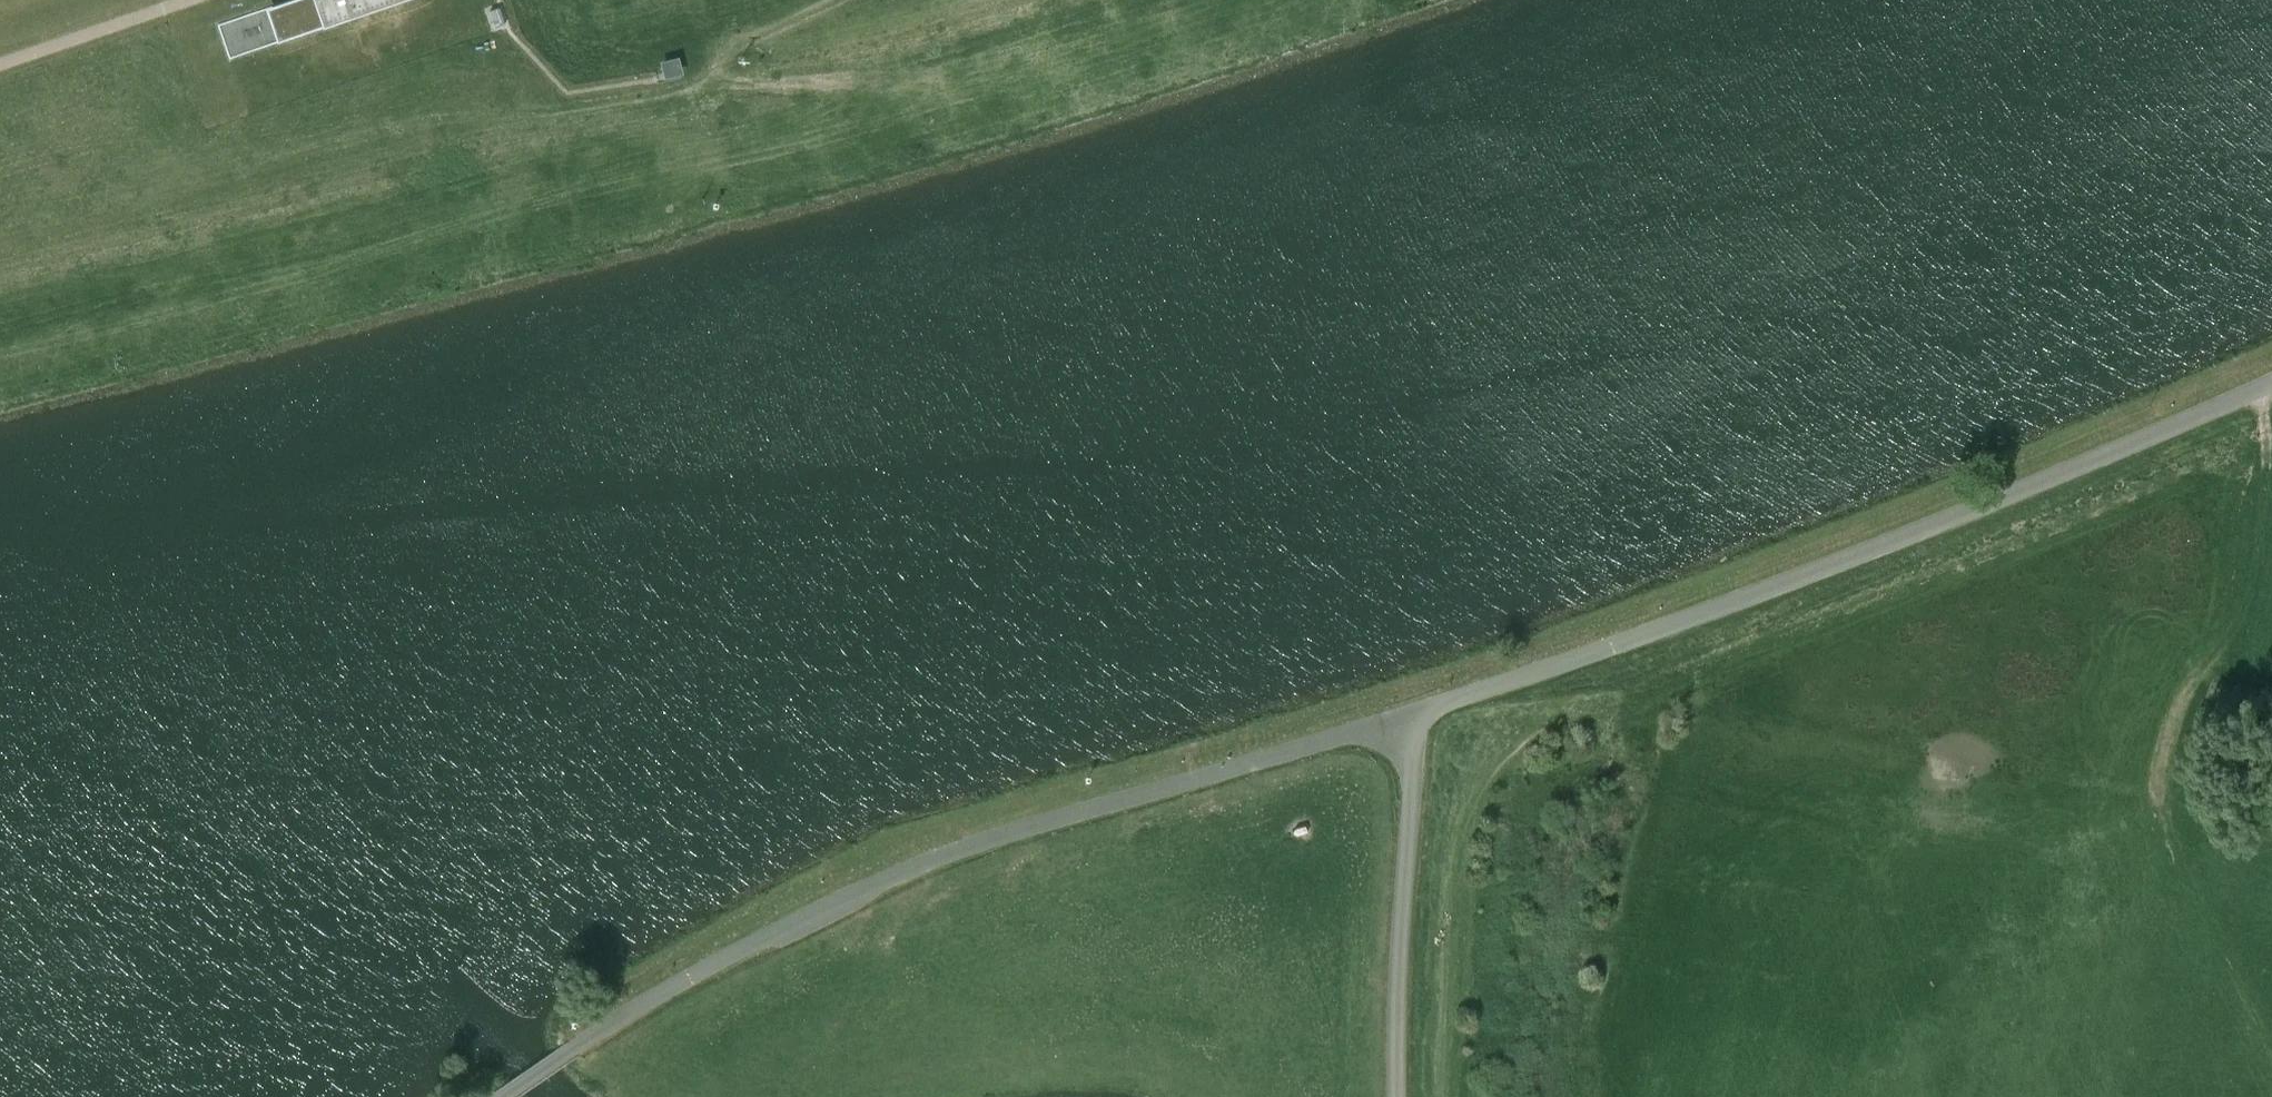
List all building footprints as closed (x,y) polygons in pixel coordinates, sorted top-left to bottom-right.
[(220,26),(231,57),(393,0),(286,0),(220,26)] [(187,64),(211,58),(209,50),(185,56),(187,64)] [(683,74),(679,57),(660,62),(663,74),(665,79),(683,74)]
